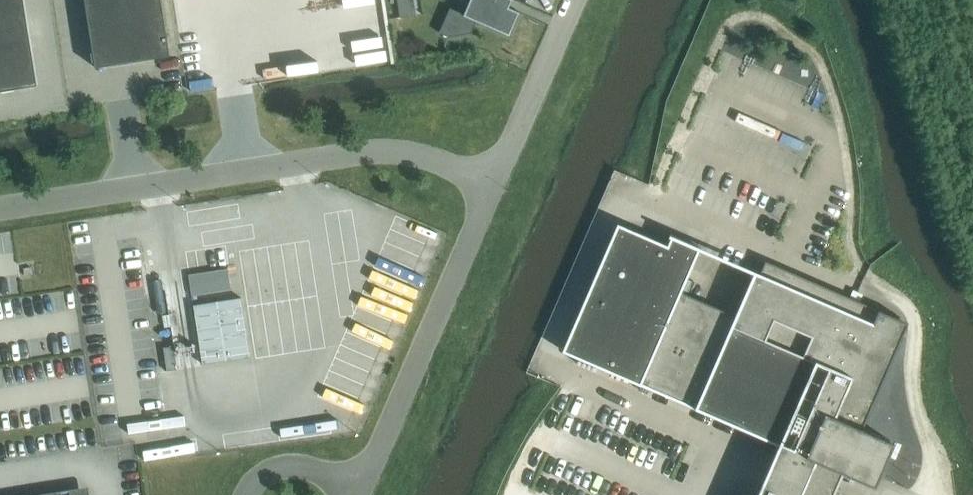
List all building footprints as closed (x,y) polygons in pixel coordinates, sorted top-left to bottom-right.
[(38,85),(25,0),(0,0),(0,91),(38,85)] [(175,53),(166,0),(89,0),(100,66),(175,53)] [(464,14),(450,8),(440,32),(449,36),(472,32),(477,21),(510,35),(520,11),(509,7),(512,0),(470,0),(464,14)] [(835,490),(843,472),(871,484),(890,440),(863,428),(903,335),(897,333),(902,320),(873,308),(873,307),(766,260),(760,273),(755,271),(736,315),(682,291),(701,247),(670,234),(669,236),(671,237),(668,245),(618,223),(563,351),(780,444),(772,463),(758,494),(833,494),(835,490)] [(228,268),(189,274),(192,295),(232,289),(228,268)] [(251,356),(241,297),(194,304),(203,363),(251,356)] [(87,486),(32,494),(88,494),(87,486)]
